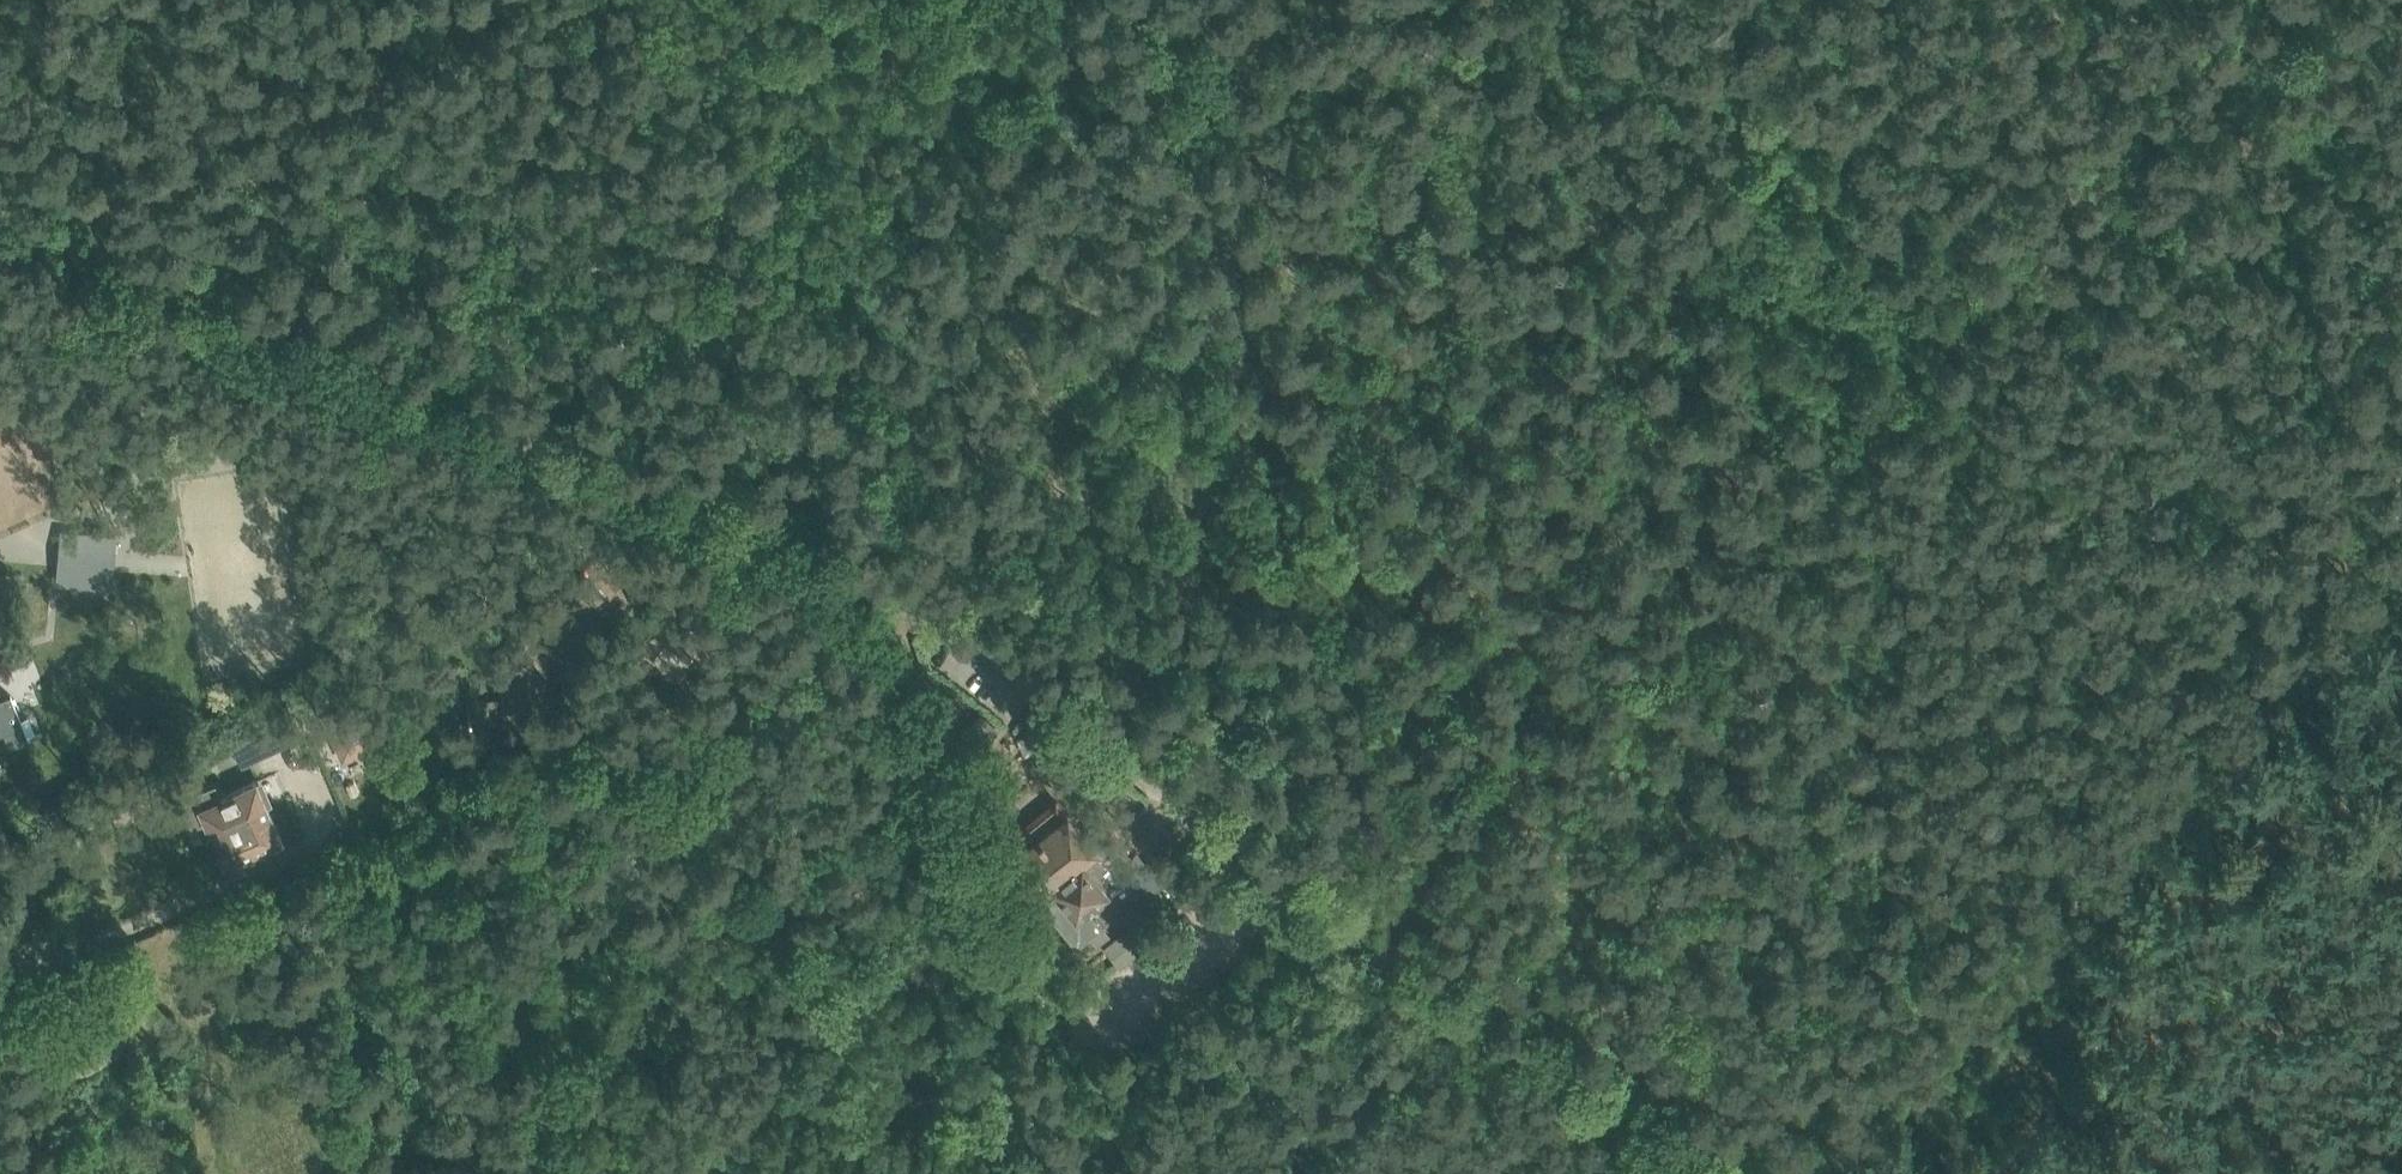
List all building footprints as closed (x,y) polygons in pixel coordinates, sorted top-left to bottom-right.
[(62,528),(61,582),(119,584),(121,529),(62,528)] [(651,631),(639,648),(676,675),(688,658),(687,657),(698,641),(665,617),(654,633),(651,631)] [(3,732),(9,747),(28,739),(28,738),(36,734),(29,716),(20,719),(20,718),(10,693),(0,697),(0,733),(3,732)] [(367,693),(321,714),(341,759),(387,739),(367,693)] [(499,741),(501,696),(470,695),(468,739),(499,741)] [(199,807),(225,863),(281,837),(256,781),(199,807)] [(1033,839),(1008,859),(1075,942),(1101,921),(1095,915),(1125,891),(1135,904),(1166,879),(1151,860),(1140,869),(1102,821),(1084,835),(1066,813),(1042,832),(1035,824),(1026,831),(1033,839)]
